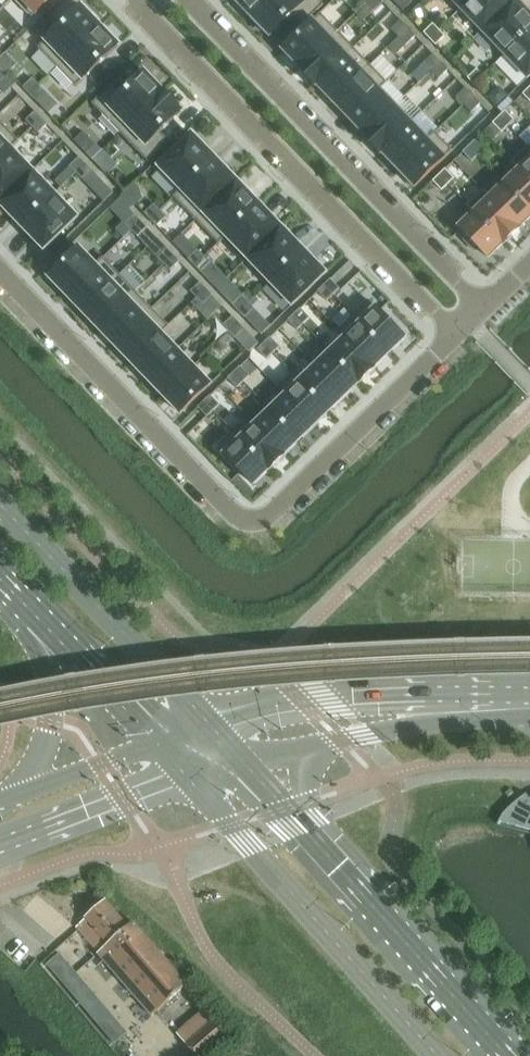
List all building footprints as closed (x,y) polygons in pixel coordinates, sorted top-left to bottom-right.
[(32,18),(51,0),(14,0),(32,18)] [(250,16),(249,17),(250,18),(269,0),(235,0),(250,16)] [(250,18),(266,34),(267,33),(270,37),(292,15),(303,26),(324,6),(318,0),(269,0),(250,18)] [(366,4),(374,12),(383,3),(380,0),(371,0),(366,4)] [(461,10),(471,0),(452,0),(461,10)] [(461,10),(483,32),(516,1),(516,0),(471,0),(461,10)] [(516,1),(483,32),(505,55),(529,31),(529,15),(516,1)] [(82,8),(38,49),(57,68),(102,26),(86,9),(85,11),(82,8)] [(321,14),(283,50),(300,67),(299,68),(300,69),(338,32),(321,14)] [(399,38),(408,29),(401,21),(392,30),(399,38)] [(439,31),(433,25),(424,34),(430,40),(439,31)] [(102,26),(57,68),(76,88),(120,46),(101,28),(102,27),(102,26)] [(408,29),(399,38),(407,46),(416,37),(408,29)] [(430,40),(436,46),(445,37),(439,31),(430,40)] [(505,55),(528,79),(529,77),(529,31),(505,55)] [(338,32),(300,69),(316,86),(354,49),(338,32)] [(354,49),(316,86),(317,87),(318,86),(333,102),(371,66),(354,49)] [(371,66),(333,102),(349,119),(387,83),(386,82),(397,71),(382,55),(371,66)] [(432,72),(441,63),(434,55),(424,64),(432,72)] [(439,80),(449,71),(441,63),(432,72),(439,80)] [(474,85),(483,76),(477,70),(468,79),(474,85)] [(114,84),(93,105),(121,134),(164,92),(145,73),(123,94),(114,84)] [(33,80),(24,89),(30,95),(39,86),(33,80)] [(387,83),(349,119),(365,135),(364,136),(365,137),(396,107),(380,91),(388,84),(387,83)] [(39,86),(30,95),(36,101),(45,92),(39,86)] [(499,87),(488,98),(497,107),(508,96),(499,87)] [(464,106),(474,97),(466,89),(457,98),(464,106)] [(164,92),(121,134),(149,163),(170,143),(161,134),(183,112),(180,109),(164,92)] [(481,105),(474,97),(464,106),(472,114),(481,105)] [(396,107),(365,137),(381,154),(412,124),(396,107)] [(506,112),(499,118),(508,127),(515,121),(506,112)] [(36,113),(27,122),(33,128),(42,119),(36,113)] [(508,127),(499,118),(493,124),(502,133),(508,127)] [(42,119),(33,128),(39,134),(48,125),(42,119)] [(19,142),(0,122),(0,160),(19,142)] [(412,124),(381,154),(382,155),(383,154),(398,170),(436,133),(435,133),(427,140),(412,124)] [(436,133),(398,170),(416,188),(446,159),(453,151),(436,133)] [(193,135),(159,168),(181,191),(174,198),(175,199),(216,159),(193,135)] [(469,147),(478,156),(485,150),(476,141),(469,147)] [(0,160),(0,203),(34,172),(12,149),(20,142),(19,142),(0,160)] [(96,145),(87,154),(93,160),(102,151),(96,145)] [(472,162),(478,156),(469,147),(463,153),(472,162)] [(528,148),(513,162),(529,180),(529,150),(528,148)] [(99,167),(109,158),(103,152),(93,161),(99,167)] [(80,158),(71,168),(77,174),(86,165),(80,158)] [(216,159),(175,199),(197,222),(238,181),(216,159)] [(505,184),(529,210),(529,180),(513,162),(512,163),(520,171),(511,179),(505,184)] [(86,165),(77,174),(83,180),(92,171),(86,165)] [(439,176),(448,185),(455,179),(446,170),(439,176)] [(0,203),(0,206),(1,205),(8,212),(7,213),(10,216),(10,215),(21,227),(56,194),(34,172),(0,203)] [(448,185),(439,176),(433,182),(442,191),(448,185)] [(238,181),(197,222),(219,244),(260,204),(238,181)] [(529,218),(529,210),(505,184),(491,198),(484,190),(483,191),(520,229),(520,228),(529,218)] [(483,191),(468,206),(505,244),(520,229),(483,191)] [(56,194),(21,227),(33,239),(32,239),(35,242),(36,241),(44,250),(78,218),(56,194)] [(260,204),(219,244),(219,245),(227,238),(248,260),(282,227),(260,204)] [(155,206),(145,215),(151,221),(160,212),(155,206)] [(504,245),(505,244),(468,206),(467,206),(475,214),(460,229),(468,237),(465,241),(476,253),(480,249),(488,258),(503,244),(504,245)] [(160,212),(151,221),(157,227),(166,218),(160,212)] [(135,216),(126,225),(132,231),(142,222),(135,216)] [(142,222),(132,231),(138,237),(147,228),(142,222)] [(282,227),(248,260),(270,283),(304,250),(282,227)] [(79,249),(49,277),(66,295),(104,259),(103,258),(96,265),(79,249)] [(168,250),(159,259),(165,265),(174,256),(168,250)] [(304,250),(270,283),(293,306),(327,274),(304,250)] [(198,251),(189,260),(195,266),(204,257),(198,251)] [(174,256),(165,265),(171,271),(180,262),(174,256)] [(204,257),(195,266),(201,273),(210,264),(204,257)] [(104,259),(66,295),(83,312),(120,276),(104,259)] [(120,276),(83,312),(99,329),(136,292),(120,276)] [(331,280),(325,286),(334,296),(340,290),(331,280)] [(201,284),(192,293),(198,299),(207,290),(201,284)] [(325,286),(319,292),(327,301),(334,296),(325,286)] [(207,290),(198,299),(203,305),(213,296),(207,290)] [(136,292),(99,329),(115,346),(153,309),(136,292)] [(242,297),(233,306),(239,312),(248,303),(242,297)] [(369,301),(353,316),(390,354),(405,339),(369,301)] [(248,303),(239,312),(245,318),(254,309),(248,303)] [(153,309),(115,346),(131,362),(169,326),(153,309)] [(301,309),(295,315),(304,324),(310,319),(301,309)] [(295,315),(289,321),(298,330),(304,324),(295,315)] [(353,316),(338,331),(375,369),(376,368),(376,367),(390,354),(353,316)] [(233,318),(224,326),(230,333),(239,324),(233,318)] [(239,324),(230,333),(236,339),(245,330),(239,324)] [(169,326),(131,362),(148,379),(178,351),(162,335),(170,327),(169,326)] [(345,339),(331,353),(360,383),(375,369),(338,331),(345,339)] [(271,338),(265,344),(274,353),(280,348),(271,338)] [(265,344),(259,350),(267,359),(274,353),(265,344)] [(178,351),(148,379),(164,396),(194,367),(178,351)] [(331,353),(316,367),(345,397),(359,383),(360,384),(360,383),(331,353)] [(194,367),(164,396),(181,414),(211,385),(194,367)] [(241,367),(235,373),(244,382),(250,376),(241,367)] [(294,373),(293,374),(330,412),(345,397),(316,367),(302,381),(294,373)] [(235,373),(229,379),(237,388),(244,382),(235,373)] [(293,374),(278,389),(315,426),(330,412),(293,374)] [(285,397),(271,411),(300,441),(315,426),(278,389),(285,397)] [(211,396),(205,402),(214,411),(220,406),(211,396)] [(205,402),(199,408),(207,417),(214,411),(205,402)] [(249,417),(248,418),(285,456),(286,455),(286,454),(300,441),(271,411),(257,424),(249,417)] [(248,418),(233,432),(270,470),(285,456),(248,418)] [(233,432),(218,448),(254,485),(269,470),(270,471),(270,470),(233,432)] [(527,796),(528,796),(527,795),(522,798),(514,805),(512,807),(508,811),(505,815),(503,817),(500,821),(498,825),(500,826),(501,823),(529,831),(529,800),(527,796)] [(87,919),(77,927),(99,953),(98,954),(153,1016),(188,985),(134,923),(129,927),(106,901),(87,919)] [(197,1055),(205,1055),(227,1037),(212,1020),(186,1043),(197,1055)]
